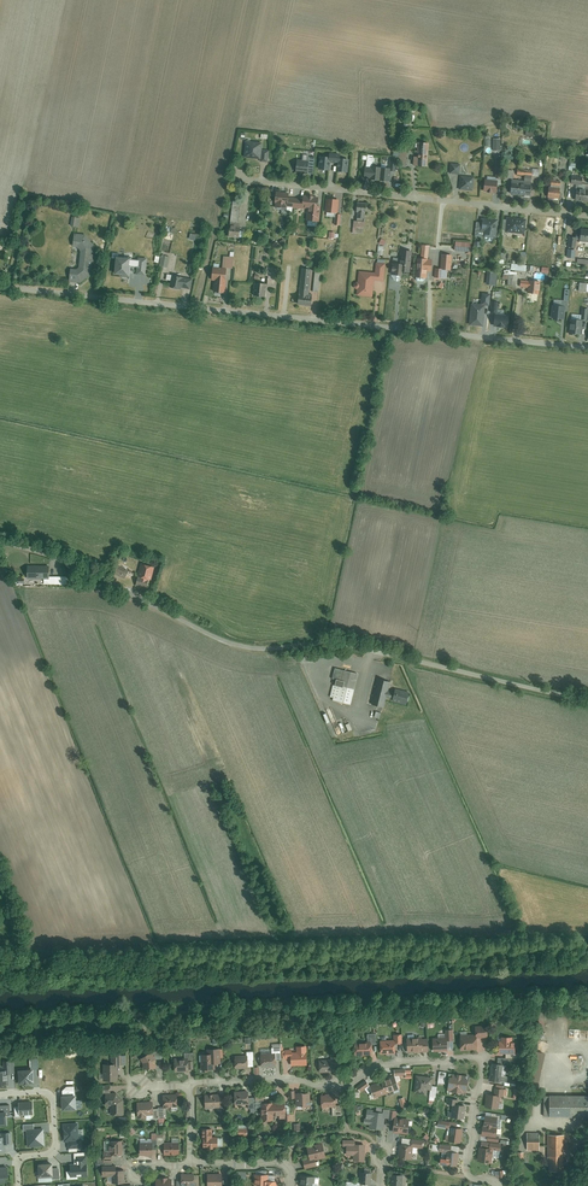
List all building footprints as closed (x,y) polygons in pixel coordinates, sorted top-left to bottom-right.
[(527,128),(526,136),(536,137),(536,130),(527,128)] [(247,141),(244,158),(260,160),(263,143),(247,141)] [(413,166),(428,167),(429,143),(415,143),(413,166)] [(262,161),(269,162),(270,151),(263,150),(262,161)] [(400,151),(399,166),(406,167),(407,152),(400,151)] [(331,170),(331,162),(339,162),(338,173),(346,173),(348,158),(343,158),(343,157),(332,156),(332,155),(319,154),(318,169),(331,170)] [(298,159),(296,171),(309,173),(310,166),(313,167),(315,157),(309,156),(309,160),(298,159)] [(450,172),(460,173),(461,164),(451,163),(450,172)] [(371,166),(370,179),(391,181),(392,168),(371,166)] [(512,194),(532,196),(534,177),(543,178),(544,171),(536,170),(536,172),(520,170),(519,175),(527,176),(526,182),(516,181),(518,172),(510,171),(509,179),(514,180),(512,194)] [(483,191),(497,192),(497,185),(501,186),(502,174),(496,173),(496,180),(485,179),(483,191)] [(587,201),(587,184),(585,184),(586,176),(574,175),(573,183),(580,183),(578,200),(587,201)] [(461,189),(474,191),(476,178),(463,176),(461,189)] [(559,197),(562,179),(553,178),(552,184),(549,183),(547,195),(559,197)] [(277,191),(276,205),(308,208),(307,219),(317,220),(320,198),(305,196),(305,199),(291,197),(292,193),(277,191)] [(338,199),(326,198),(324,213),(335,214),(334,225),(339,225),(340,213),(337,213),(338,199)] [(368,201),(358,200),(356,219),(366,220),(368,201)] [(67,225),(74,226),(75,216),(68,215),(67,225)] [(496,232),(497,218),(480,216),(480,222),(476,222),(475,231),(482,232),(482,236),(496,237),(496,232)] [(507,217),(505,231),(525,233),(526,219),(507,217)] [(357,220),(356,227),(364,228),(365,221),(357,220)] [(238,226),(228,224),(226,237),(237,238),(238,226)] [(80,249),(79,268),(76,270),(70,269),(68,280),(82,282),(92,274),(95,247),(85,234),(74,233),(73,246),(78,247),(80,249)] [(577,237),(569,236),(568,246),(576,247),(577,237)] [(455,251),(471,252),(471,242),(456,241),(455,251)] [(432,259),(429,259),(430,248),(422,248),(422,249),(422,257),(416,257),(415,276),(426,276),(427,270),(431,270),(432,259)] [(568,249),(567,257),(574,258),(575,250),(568,249)] [(393,262),(392,270),(392,275),(402,276),(402,272),(410,273),(412,252),(401,251),(400,262),(393,262)] [(525,265),(526,252),(516,251),(515,260),(512,260),(512,264),(525,265)] [(139,253),(138,259),(131,259),(132,254),(119,253),(119,257),(114,257),(114,265),(118,265),(118,275),(130,276),(131,266),(137,267),(137,273),(146,274),(147,254),(139,253)] [(441,268),(435,268),(434,278),(446,279),(447,268),(450,269),(450,255),(442,254),(441,268)] [(161,255),(159,265),(168,267),(170,256),(161,255)] [(223,266),(213,265),(212,279),(215,279),(214,291),(225,292),(227,277),(225,277),(226,268),(233,268),(234,256),(224,256),(223,266)] [(374,272),(357,271),(355,294),(375,296),(376,279),(384,280),(385,263),(375,263),(374,272)] [(549,267),(528,265),(527,271),(549,273),(549,267)] [(507,286),(517,287),(518,276),(517,276),(517,272),(510,272),(510,270),(506,269),(506,271),(503,271),(503,274),(503,279),(508,279),(507,286)] [(301,270),(298,295),(297,304),(310,306),(311,296),(307,296),(310,271),(301,270)] [(182,289),(183,286),(191,288),(193,278),(185,277),(186,273),(174,271),(171,286),(182,289)] [(497,273),(487,272),(486,285),(496,286),(497,273)] [(541,282),(520,280),(519,287),(528,287),(527,294),(538,296),(539,288),(540,289),(541,282)] [(263,297),(264,283),(252,282),(251,296),(263,297)] [(481,293),(480,304),(485,305),(490,305),(491,294),(481,293)] [(554,301),(552,318),(565,319),(566,302),(554,301)] [(485,305),(480,304),(471,304),(469,325),(483,326),(485,305)] [(571,318),(570,334),(584,335),(585,319),(587,319),(587,308),(584,308),(583,319),(571,318)] [(496,314),(495,326),(510,327),(511,315),(496,314)] [(138,576),(143,577),(142,579),(138,578),(136,586),(148,589),(150,582),(148,581),(149,579),(152,580),(155,568),(142,564),(138,576)] [(118,565),(115,572),(127,577),(130,571),(118,565)] [(30,578),(45,578),(45,585),(67,585),(66,576),(49,576),(49,566),(30,566),(30,578)] [(333,684),(330,697),(333,698),(332,701),(351,705),(356,685),(356,683),(359,673),(335,667),(332,679),(338,681),(337,685),(333,684)] [(384,707),(387,697),(394,699),(394,701),(408,705),(411,690),(398,687),(397,690),(389,688),(391,681),(378,678),(371,704),(384,707)] [(496,1039),(496,1050),(512,1050),(512,1039),(509,1039),(509,1034),(499,1034),(500,1039),(496,1039)] [(461,1049),(477,1048),(476,1035),(460,1036),(461,1042),(460,1043),(460,1046),(461,1047),(461,1049)] [(408,1051),(423,1050),(422,1040),(421,1040),(421,1038),(408,1039),(408,1043),(406,1043),(406,1047),(408,1047),(408,1051)] [(433,1050),(447,1050),(447,1039),(433,1039),(433,1050)] [(154,1057),(160,1057),(159,1040),(148,1040),(149,1050),(137,1056),(142,1068),(155,1061),(154,1057)] [(395,1052),(394,1041),(380,1042),(381,1053),(395,1052)] [(289,1055),(289,1064),(304,1063),(304,1043),(293,1043),(294,1048),(287,1049),(287,1047),(281,1047),(281,1055),(289,1055)] [(356,1054),(370,1053),(370,1043),(355,1044),(356,1054)] [(205,1051),(197,1052),(199,1068),(213,1066),(212,1060),(218,1059),(216,1045),(205,1046),(205,1051)] [(232,1053),(233,1067),(246,1066),(246,1063),(250,1063),(249,1049),(245,1049),(245,1052),(232,1053)] [(171,1056),(172,1070),(186,1069),(185,1065),(190,1065),(189,1050),(181,1051),(182,1056),(171,1056)] [(100,1061),(101,1078),(116,1078),(115,1064),(122,1063),(122,1051),(108,1051),(109,1061),(100,1061)] [(272,1051),(258,1051),(258,1065),(273,1065),(272,1051)] [(498,1079),(501,1062),(503,1062),(503,1055),(495,1055),(495,1060),(488,1059),(486,1077),(498,1079)] [(316,1058),(317,1070),(330,1069),(330,1062),(337,1062),(337,1056),(316,1058)] [(19,1069),(20,1083),(35,1082),(34,1068),(39,1068),(39,1058),(31,1059),(31,1068),(19,1069)] [(10,1084),(9,1073),(16,1073),(15,1060),(8,1060),(8,1069),(0,1069),(0,1085),(10,1084)] [(447,1071),(445,1088),(463,1090),(465,1074),(447,1071)] [(430,1074),(412,1072),(410,1090),(428,1093),(430,1074)] [(367,1083),(371,1095),(396,1087),(392,1075),(367,1083)] [(354,1083),(357,1088),(367,1082),(363,1077),(354,1083)] [(62,1095),(63,1110),(78,1109),(77,1094),(76,1094),(76,1085),(67,1086),(63,1090),(63,1095),(62,1095)] [(492,1091),(485,1090),(483,1104),(496,1105),(497,1093),(501,1093),(502,1086),(492,1085),(492,1091)] [(245,1088),(231,1088),(232,1102),(245,1101),(246,1105),(253,1105),(252,1095),(246,1096),(245,1088)] [(293,1104),(308,1103),(307,1090),(292,1091),(291,1088),(286,1088),(287,1096),(292,1095),(293,1104)] [(120,1097),(114,1090),(103,1091),(104,1103),(108,1102),(108,1113),(120,1113),(120,1097)] [(173,1091),(160,1092),(161,1106),(174,1105),(173,1091)] [(201,1092),(202,1105),(218,1104),(217,1091),(201,1092)] [(332,1091),(319,1092),(320,1106),(330,1105),(331,1114),(339,1113),(338,1103),(333,1103),(332,1091)] [(585,1091),(540,1092),(541,1113),(585,1112),(585,1091)] [(462,1116),(463,1103),(454,1102),(454,1097),(445,1096),(444,1101),(449,1101),(448,1114),(462,1116)] [(149,1098),(134,1100),(135,1115),(151,1113),(149,1098)] [(270,1099),(258,1100),(259,1117),(271,1116),(271,1114),(284,1113),(283,1101),(270,1102),(270,1099)] [(15,1106),(16,1116),(21,1116),(21,1114),(34,1114),(33,1100),(19,1101),(20,1105),(15,1106)] [(6,1126),(5,1116),(9,1115),(9,1105),(0,1106),(0,1127),(6,1126)] [(390,1121),(390,1129),(405,1130),(406,1116),(392,1115),(392,1109),(387,1108),(386,1121),(390,1121)] [(366,1126),(381,1128),(382,1110),(364,1109),(363,1121),(367,1121),(366,1126)] [(482,1113),(481,1123),(494,1125),(495,1115),(482,1113)] [(447,1121),(436,1119),(435,1125),(446,1127),(447,1121)] [(79,1122),(63,1122),(64,1142),(69,1141),(69,1148),(83,1147),(83,1140),(80,1140),(79,1122)] [(27,1130),(28,1146),(46,1145),(45,1127),(35,1128),(35,1123),(24,1124),(24,1130),(27,1130)] [(492,1135),(494,1125),(481,1123),(479,1133),(486,1134),(485,1138),(496,1140),(497,1136),(492,1135)] [(236,1124),(236,1133),(244,1134),(245,1124),(236,1124)] [(458,1140),(460,1126),(448,1125),(446,1139),(458,1140)] [(203,1128),(203,1148),(218,1148),(217,1137),(212,1137),(212,1128),(203,1128)] [(536,1130),(524,1130),(524,1148),(536,1148),(536,1130)] [(7,1152),(6,1144),(13,1143),(12,1131),(4,1132),(4,1136),(0,1136),(0,1153),(7,1152)] [(562,1132),(545,1132),(546,1167),(563,1167),(562,1132)] [(350,1159),(361,1159),(361,1141),(353,1141),(353,1137),(340,1137),(340,1143),(344,1143),(344,1154),(350,1154),(350,1159)] [(409,1141),(397,1140),(396,1154),(410,1155),(411,1144),(419,1145),(420,1138),(409,1137),(409,1141)] [(108,1153),(120,1152),(119,1138),(105,1138),(106,1149),(100,1149),(101,1159),(108,1159),(108,1153)] [(137,1139),(137,1153),(150,1153),(150,1139),(137,1139)] [(477,1145),(475,1158),(489,1159),(491,1146),(498,1147),(499,1142),(480,1139),(479,1145),(477,1145)] [(162,1140),(162,1153),(176,1152),(176,1140),(162,1140)] [(320,1140),(304,1145),(308,1159),(301,1161),(303,1167),(314,1164),(313,1158),(324,1155),(320,1140)] [(455,1163),(455,1150),(447,1150),(447,1143),(437,1143),(436,1149),(443,1150),(442,1162),(455,1163)] [(88,1154),(77,1155),(77,1163),(71,1163),(71,1176),(89,1175),(88,1154)] [(54,1167),(54,1162),(38,1163),(39,1177),(53,1176),(53,1178),(61,1177),(60,1167),(54,1167)] [(116,1165),(102,1166),(102,1177),(112,1177),(112,1183),(124,1183),(123,1170),(116,1170),(116,1165)] [(7,1182),(7,1176),(9,1176),(9,1166),(0,1166),(0,1182),(7,1182)] [(369,1170),(359,1169),(358,1180),(368,1181),(369,1170)] [(216,1185),(226,1185),(226,1183),(219,1183),(219,1171),(204,1170),(204,1184),(216,1185)] [(389,1171),(388,1183),(400,1184),(401,1172),(389,1171)] [(178,1172),(178,1178),(175,1178),(175,1185),(179,1185),(179,1184),(191,1184),(191,1172),(178,1172)] [(273,1179),(270,1179),(270,1173),(256,1172),(255,1180),(259,1180),(259,1185),(273,1185),(273,1179)] [(311,1174),(298,1173),(297,1184),(310,1185),(311,1174)] [(153,1176),(153,1185),(173,1185),(169,1185),(169,1176),(153,1176)]
